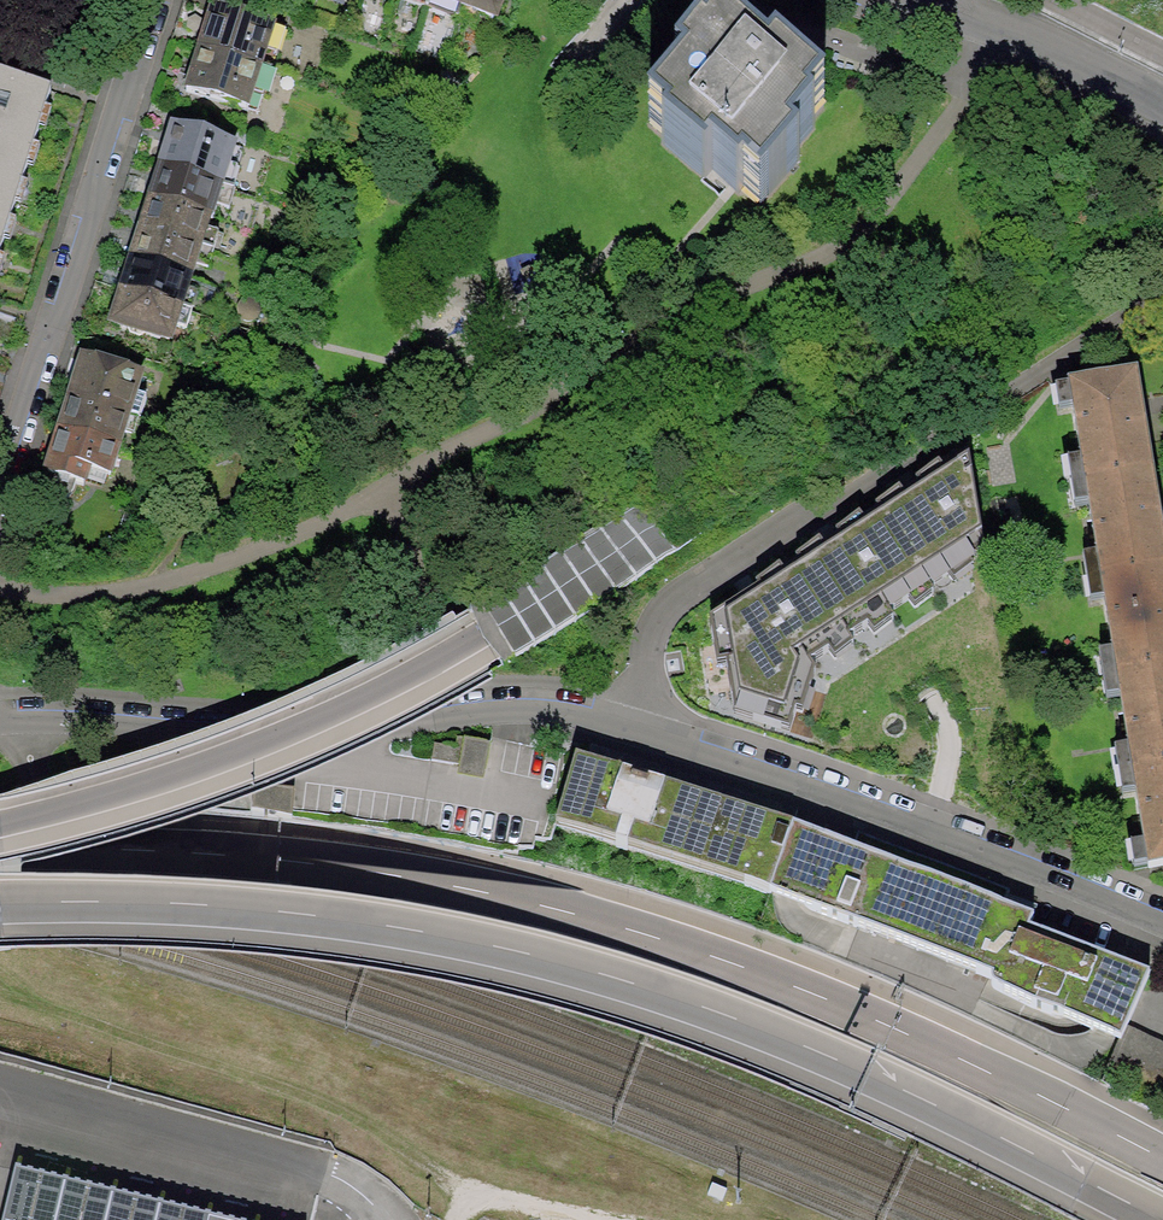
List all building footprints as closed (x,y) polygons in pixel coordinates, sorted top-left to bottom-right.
[(475,26),(478,16),(493,21),(500,0),(400,0),(475,26)] [(186,92),(247,111),(274,28),(213,9),(203,38),(190,81),(186,92)] [(654,115),(673,131),(661,144),(705,181),(712,172),(738,195),(749,181),(768,197),(799,161),(792,155),(815,128),(801,118),(817,99),(789,75),(775,63),(768,72),(730,39),(714,58),(701,46),(675,77),(682,83),(654,115)] [(3,241),(50,92),(0,76),(0,251),(3,241)] [(212,219),(212,218),(216,206),(228,210),(234,192),(221,187),(233,148),(174,129),(165,158),(154,193),(145,221),(135,253),(126,281),(116,314),(113,323),(129,328),(131,333),(139,336),(144,333),(169,341),(174,325),(186,329),(191,312),(196,295),(184,291),(188,278),(191,278),(195,265),(207,269),(213,252),(218,235),(206,231),(210,219),(212,219)] [(117,447),(122,434),(134,438),(140,421),(140,419),(146,400),(134,396),(140,376),(84,358),(74,388),(64,419),(51,461),(47,474),(55,476),(51,488),(51,490),(52,493),(53,495),(55,497),(57,499),(60,499),(64,499),(66,499),(67,498),(69,496),(71,494),(75,483),(83,485),(88,471),(108,477),(117,447)] [(1157,497),(1141,403),(1136,374),(1069,385),(1148,868),(1162,866),(1162,536),(1157,497)] [(984,551),(968,455),(912,491),(833,542),(752,593),(711,620),(713,646),(724,643),(736,716),(790,732),(812,662),(984,551)] [(994,988),(1005,994),(1120,1041),(1124,1031),(1148,974),(1093,953),(1029,929),(1033,917),(1004,906),(1009,892),(858,834),(852,848),(831,840),(793,825),(795,818),(769,810),(766,817),(745,810),(576,757),(556,827),(616,846),(616,847),(627,851),(628,850),(769,894),(992,979),(991,982),(991,983),(992,985),(992,986),(993,987),(994,988)] [(1162,1095),(1162,1049),(1124,1031),(1120,1041),(1107,1070),(1162,1095)] [(12,1161),(0,1209),(0,1219),(256,1219),(12,1161)]
